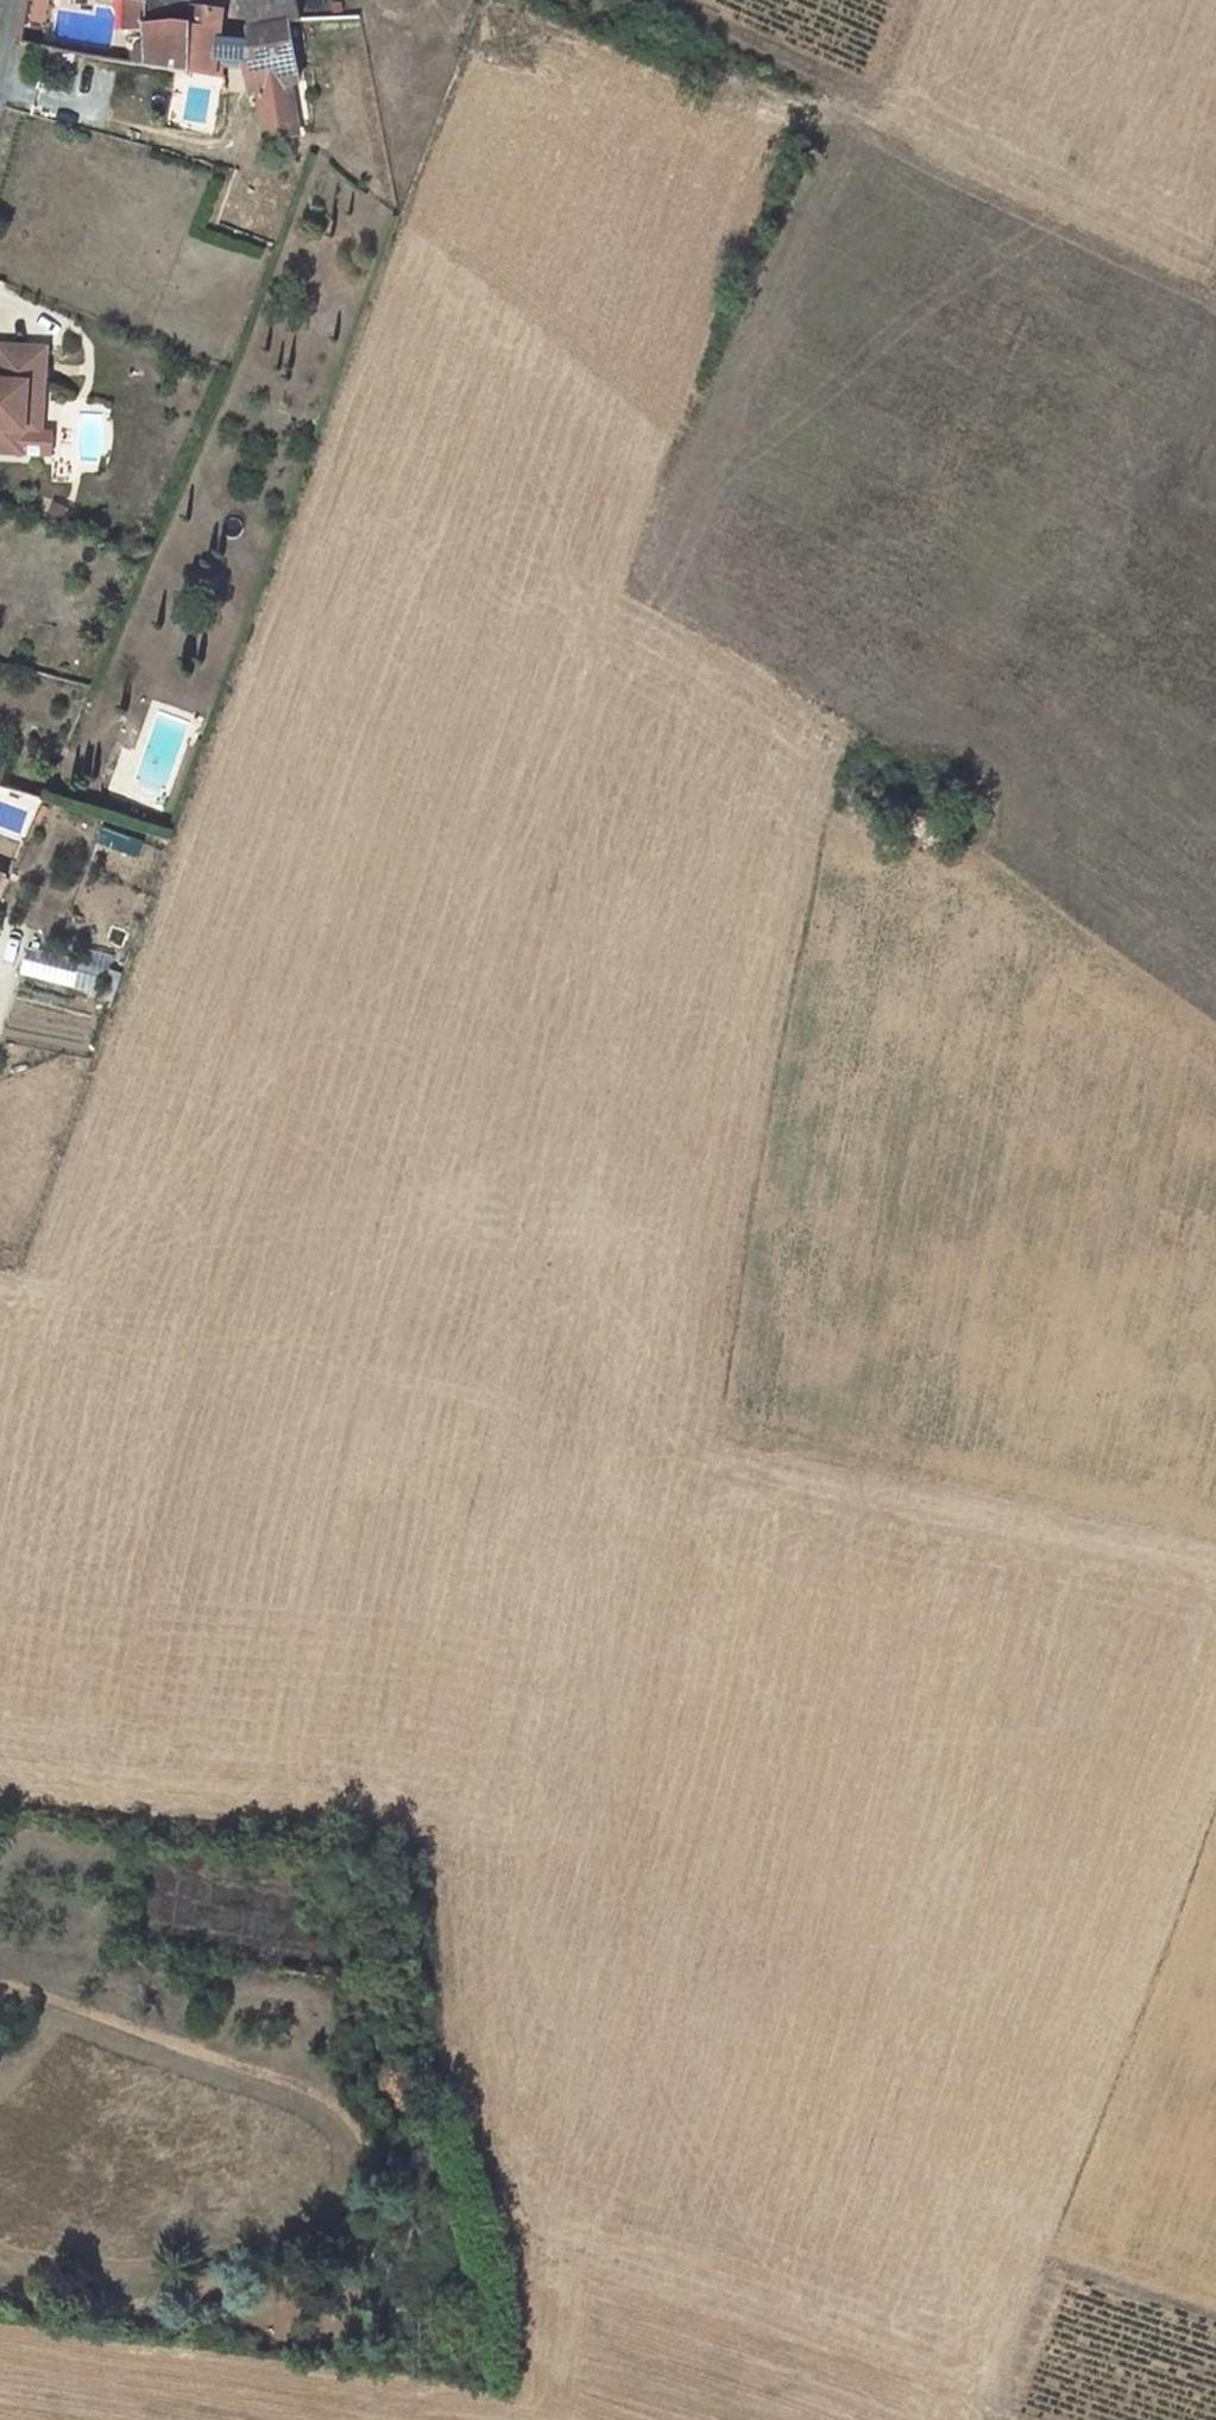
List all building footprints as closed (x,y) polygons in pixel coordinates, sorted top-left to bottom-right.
[(131,35),(53,22),(56,0),(17,0),(8,43),(185,91),(181,42),(129,43),(131,35)] [(172,0),(135,0),(134,7),(131,35),(129,43),(181,42),(185,91),(218,88),(216,64),(204,66),(199,23),(175,25),(172,0)] [(283,35),(297,34),(291,0),(248,0),(237,2),(251,39),(283,35)] [(292,95),(283,35),(251,39),(257,71),(243,74),(247,101),(254,100),(260,137),(290,133),(284,95),(292,95)] [(20,456),(21,432),(49,433),(52,344),(0,342),(0,456),(20,456)] [(21,873),(0,857),(0,914),(21,873)]
